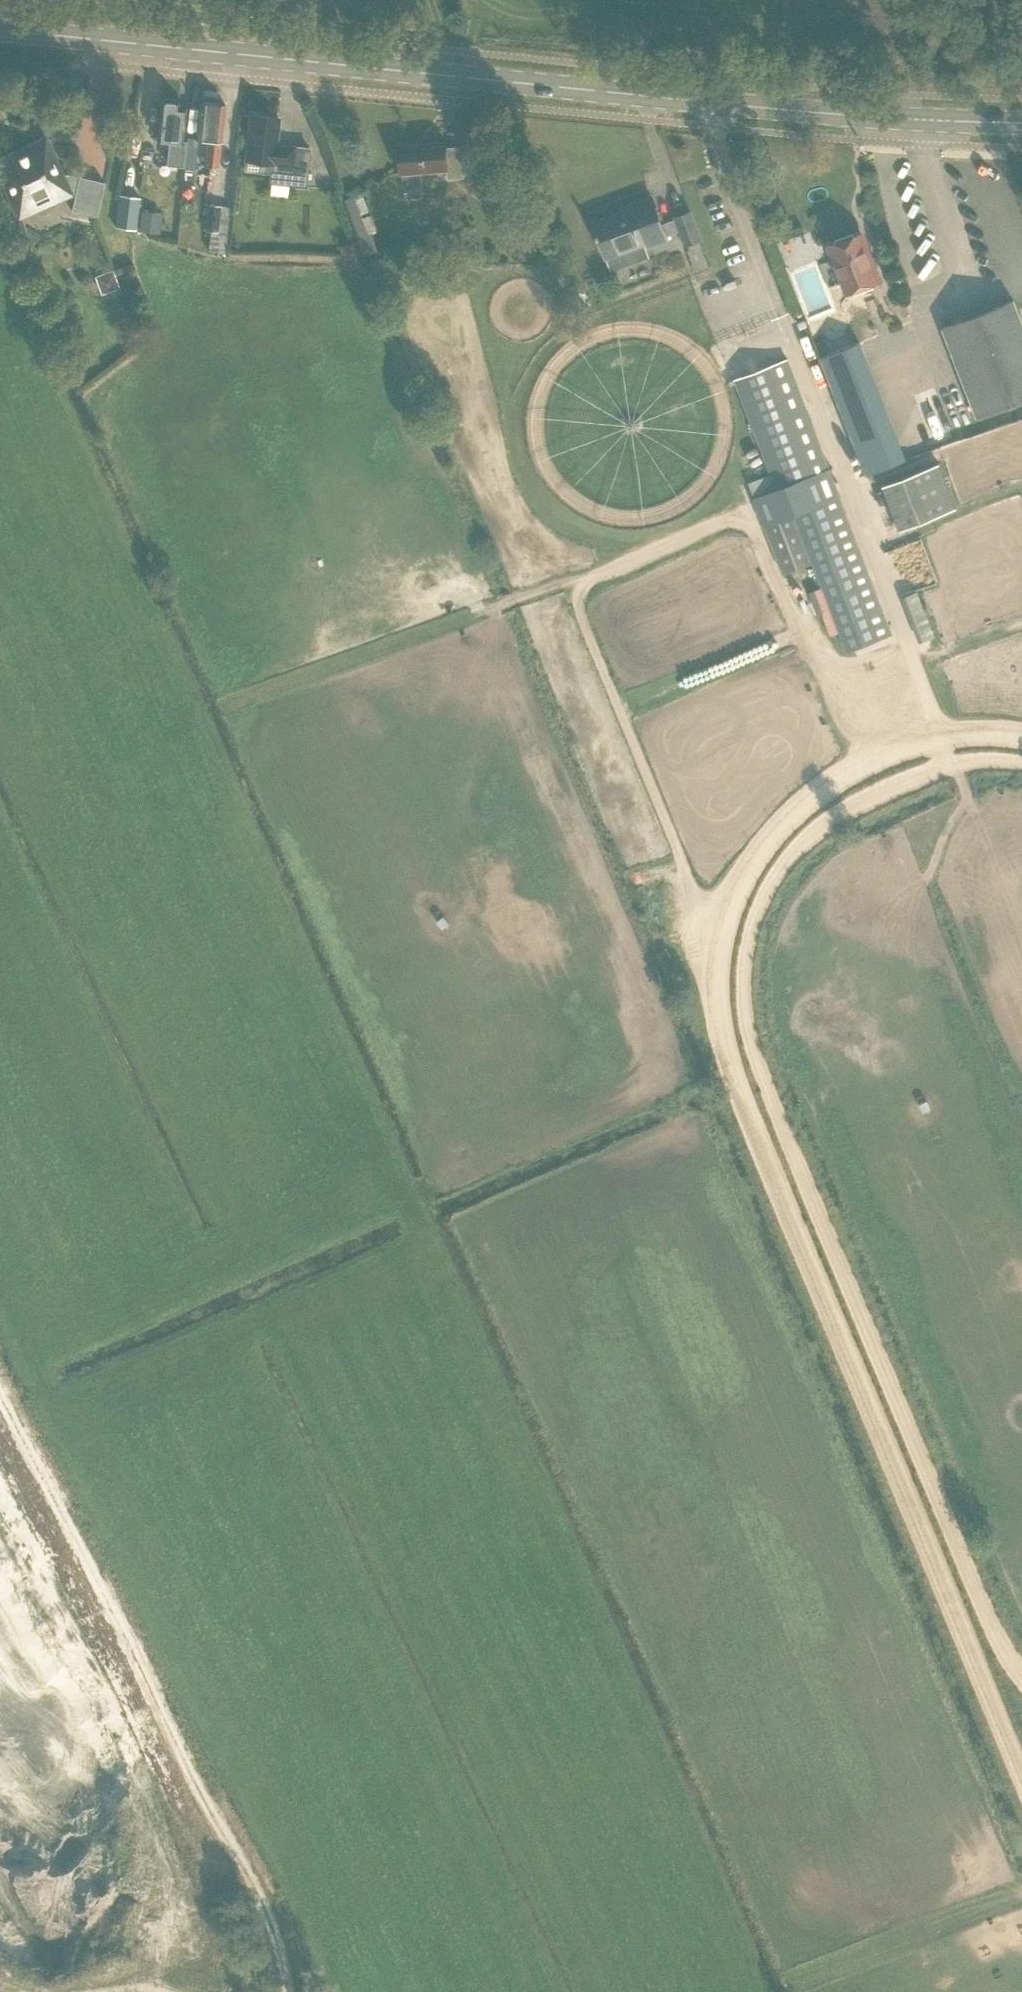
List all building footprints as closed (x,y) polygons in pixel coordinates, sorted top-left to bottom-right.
[(161,99),(157,138),(169,139),(166,166),(183,168),(186,141),(182,141),(185,107),(178,106),(178,101),(176,101),(174,97),(166,97),(163,99),(161,99)] [(225,103),(200,100),(196,138),(208,140),(205,165),(217,167),(220,141),(221,141),(225,103)] [(279,117),(251,114),(246,159),(273,162),(270,181),(304,185),(308,148),(276,144),(279,117)] [(0,160),(0,174),(15,207),(26,202),(42,214),(53,209),(54,197),(68,190),(75,191),(71,209),(97,214),(104,181),(66,172),(61,175),(45,139),(0,160)] [(448,177),(464,176),(462,145),(446,146),(446,141),(398,145),(401,172),(402,172),(404,189),(422,188),(420,171),(447,168),(448,177)] [(685,244),(701,238),(691,210),(675,216),(676,218),(662,224),(651,195),(631,203),(632,207),(593,221),(606,257),(647,242),(648,246),(667,239),(666,235),(680,230),(685,244)] [(137,231),(142,199),(121,196),(117,228),(137,231)] [(211,230),(208,251),(224,253),(229,206),(221,205),(218,231),(211,230)] [(141,216),(139,229),(159,231),(160,218),(141,216)] [(847,292),(879,279),(861,234),(829,246),(847,292)] [(353,241),(341,245),(345,256),(346,258),(358,253),(353,241)] [(551,249),(548,260),(557,262),(560,251),(551,249)] [(1021,399),(1021,322),(1014,300),(943,327),(977,416),(1021,399)] [(821,357),(868,476),(906,460),(859,342),(821,357)] [(783,573),(813,562),(847,651),(892,634),(830,470),(788,359),(735,379),(775,485),(753,494),(783,573)] [(940,466),(887,486),(905,531),(958,511),(940,466)] [(934,637),(917,591),(905,595),(922,641),(934,637)]
